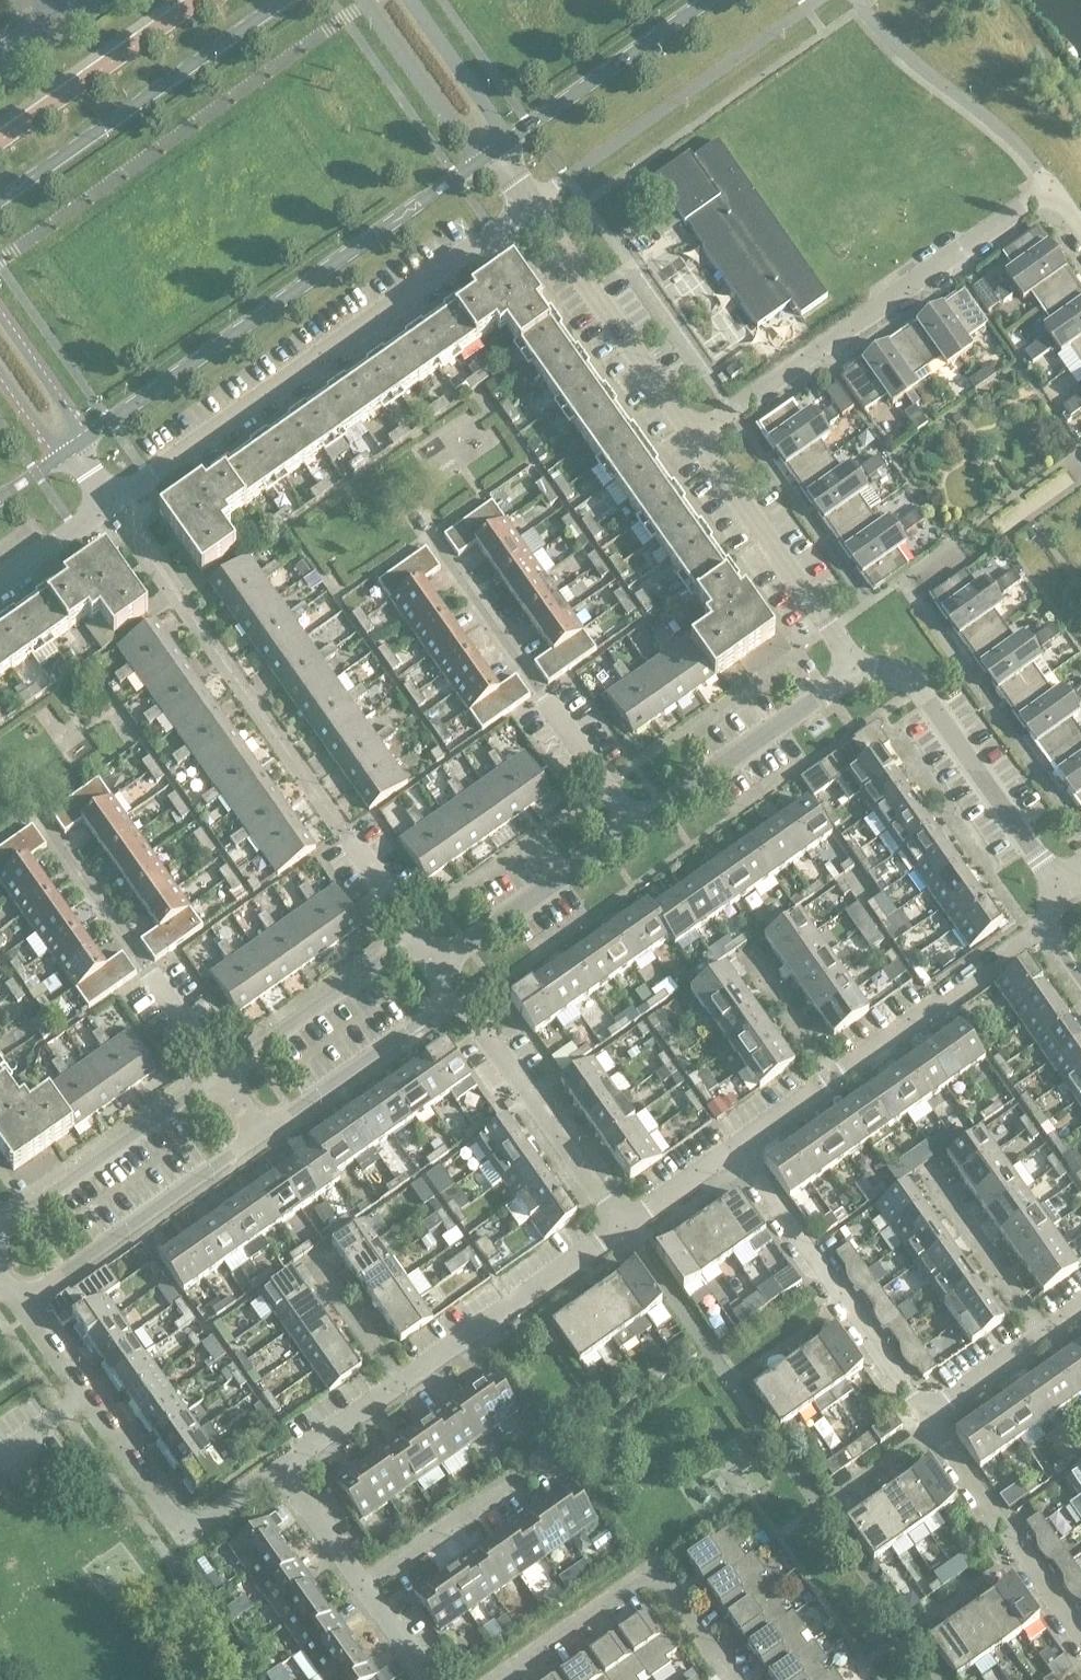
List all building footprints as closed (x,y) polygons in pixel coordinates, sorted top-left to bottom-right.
[(654,180),(672,207),(685,224),(687,223),(704,248),(702,249),(757,328),(792,303),(801,316),(827,297),(718,142),(692,160),(689,156),(654,180)] [(1041,236),(1036,230),(1002,253),(1013,268),(1005,274),(1014,287),(1057,257),(1054,252),(1055,252),(1043,235),(1041,236)] [(1060,261),(1057,257),(1014,287),(1023,299),(1031,294),(1041,308),(1075,285),(1071,279),(1072,277),(1060,260),(1060,261)] [(513,263),(159,512),(202,572),(236,548),(222,529),(231,523),(227,518),(496,328),(500,334),(506,329),(643,522),(632,530),(644,547),(655,540),(709,617),(704,621),(710,629),(693,641),(690,637),(689,638),(716,676),(775,634),(513,263)] [(983,281),(971,289),(988,313),(999,305),(983,281)] [(1075,285),(1041,308),(1051,323),(1043,329),(1052,341),(1080,321),(1080,289),(1079,290),(1075,285)] [(1004,286),(995,292),(1003,303),(1012,296),(1004,286)] [(988,324),(964,291),(951,301),(950,299),(933,311),(933,312),(929,315),(959,358),(972,349),(966,340),(988,324)] [(959,358),(929,315),(925,317),(924,317),(907,329),(908,331),(903,335),(926,369),(941,358),(947,366),(959,358)] [(1052,341),(1061,354),(1069,348),(1079,363),(1080,362),(1080,321),(1052,341)] [(926,369),(903,335),(897,339),(895,337),(878,349),(879,350),(875,353),(905,396),(917,387),(912,379),(926,369)] [(1043,340),(1034,346),(1041,357),(1050,351),(1043,340)] [(1041,357),(1034,346),(1025,353),(1032,363),(1041,357)] [(905,396),(875,353),(870,356),(870,355),(853,367),(854,369),(841,378),(864,411),(886,396),(892,405),(905,396)] [(732,378),(743,370),(738,363),(727,370),(732,378)] [(990,367),(979,374),(985,383),(996,376),(990,367)] [(483,371),(474,377),(479,385),(488,379),(483,371)] [(985,383),(979,374),(968,382),(975,391),(985,383)] [(479,385),(474,377),(465,383),(471,391),(479,385)] [(494,381),(486,386),(492,395),(500,389),(494,381)] [(853,408),(837,384),(825,392),(842,416),(853,408)] [(1072,401),(1080,411),(1080,410),(1080,394),(1072,401)] [(444,398),(435,404),(441,412),(449,406),(444,398)] [(508,400),(500,406),(506,414),(514,409),(508,400)] [(803,417),(792,401),(758,425),(763,432),(761,433),(773,450),(774,450),(777,454),(820,423),(811,411),(803,417)] [(1080,411),(1072,401),(1063,407),(1071,418),(1080,411)] [(441,412),(435,404),(427,410),(432,418),(441,412)] [(904,414),(910,423),(921,415),(915,406),(904,414)] [(838,419),(831,408),(822,414),(829,425),(838,419)] [(520,417),(514,409),(506,414),(512,423),(520,417)] [(927,424),(921,415),(910,423),(917,432),(927,424)] [(829,436),(820,423),(777,454),(780,458),(779,458),(791,475),(793,474),(797,480),(831,456),(821,442),(829,436)] [(405,425),(397,431),(402,439),(411,433),(405,425)] [(402,439),(397,431),(388,437),(393,445),(402,439)] [(535,439),(527,444),(533,453),(541,447),(535,439)] [(547,456),(541,447),(533,453),(539,462),(547,456)] [(366,453),(357,459),(363,467),(371,461),(366,453)] [(841,471),(831,456),(797,480),(801,486),(800,487),(812,505),(812,504),(815,508),(858,478),(849,465),(841,471)] [(878,456),(869,462),(877,473),(886,467),(878,456)] [(363,467),(357,459),(349,465),(354,473),(363,467)] [(877,473),(869,462),(860,468),(868,479),(877,473)] [(562,478),(554,483),(560,492),(568,486),(562,478)] [(867,490),(858,478),(815,508),(818,512),(817,513),(829,530),(831,529),(835,535),(869,511),(859,496),(867,490)] [(550,490),(543,479),(535,485),(542,495),(550,490)] [(327,480),(319,486),(324,494),(333,488),(327,480)] [(324,494),(319,486),(310,492),(316,500),(324,494)] [(574,495),(568,486),(560,492),(566,500),(574,495)] [(557,500),(550,490),(542,495),(550,505),(557,500)] [(458,556),(477,543),(476,542),(506,521),(492,502),(444,536),(458,556)] [(288,507),(280,513),(285,521),(294,515),(288,507)] [(916,510),(907,517),(915,527),(924,521),(916,510)] [(879,525),(869,511),(835,535),(840,541),(838,542),(850,559),(851,558),(854,563),(897,532),(888,520),(879,525)] [(285,521),(280,513),(271,519),(277,527),(285,521)] [(576,526),(569,516),(561,521),(568,531),(576,526)] [(590,517),(582,522),(588,531),(596,525),(590,517)] [(915,527),(907,517),(899,523),(906,534),(915,527)] [(519,539),(506,521),(476,542),(477,543),(489,560),(519,539)] [(602,534),(596,525),(588,531),(594,539),(602,534)] [(583,536),(576,526),(568,531),(575,542),(583,536)] [(905,545),(897,532),(854,563),(856,567),(868,584),(870,583),(874,590),(908,566),(897,551),(905,545)] [(531,558),(519,539),(489,560),(501,579),(531,558)] [(440,569),(426,548),(378,582),(391,602),(421,581),(422,582),(440,569)] [(0,625),(0,678),(32,655),(40,666),(57,654),(50,643),(88,615),(92,621),(100,615),(114,634),(148,610),(106,550),(0,625)] [(602,562),(594,552),(587,558),(594,568),(602,562)] [(617,555),(609,561),(615,569),(623,564),(617,555)] [(263,578),(260,573),(248,556),(209,583),(225,605),(263,578)] [(544,576),(531,558),(501,579),(514,597),(544,576)] [(609,573),(602,562),(594,568),(601,578),(609,573)] [(275,563),(268,568),(273,576),(281,571),(275,563)] [(304,563),(296,568),(303,577),(310,571),(304,563)] [(629,572),(623,564),(615,569),(621,578),(629,572)] [(273,576),(268,568),(260,573),(263,578),(225,605),(239,625),(277,598),(266,581),(273,576)] [(976,586),(965,571),(932,595),(936,602),(935,603),(947,620),(948,619),(950,623),(993,593),(984,580),(976,586)] [(1013,571),(1004,577),(1012,588),(1021,581),(1013,571)] [(557,594),(544,576),(514,597),(527,615),(557,594)] [(1012,588),(1004,577),(995,583),(1003,594),(1012,588)] [(421,581),(391,602),(404,620),(434,599),(422,582),(421,581)] [(628,600),(621,590),(613,595),(620,605),(628,600)] [(643,592),(634,597),(641,606),(649,600),(643,592)] [(1002,605),(993,593),(950,623),(953,627),(953,628),(965,645),(967,644),(971,650),(1004,626),(994,611),(1002,605)] [(570,612),(557,594),(527,615),(540,634),(570,612)] [(289,614),(277,598),(239,625),(253,645),(292,618),(289,614)] [(447,617),(434,599),(404,620),(417,638),(447,617)] [(635,610),(628,600),(620,605),(627,616),(635,610)] [(655,609),(649,600),(641,606),(647,614),(655,609)] [(304,603),(296,609),(302,617),(310,612),(304,603)] [(302,617),(296,609),(289,614),(292,618),(253,645),(268,666),(306,639),(294,622),(302,617)] [(360,609),(352,614),(359,625),(367,619),(360,609)] [(583,631),(570,612),(540,634),(552,651),(553,652),(583,631)] [(460,635),(447,617),(417,638),(430,657),(460,635)] [(374,629),(367,619),(359,625),(366,635),(374,629)] [(171,642),(156,621),(117,648),(130,665),(133,669),(171,642)] [(1052,625),(1043,631),(1051,642),(1060,636),(1052,625)] [(1015,640),(1004,626),(971,650),(975,656),(973,657),(985,674),(986,673),(989,678),(1032,647),(1023,634),(1015,640)] [(596,650),(583,631),(553,652),(552,651),(534,664),(548,684),(596,650)] [(1051,642),(1043,631),(1034,638),(1042,648),(1051,642)] [(662,634),(654,640),(659,647),(667,642),(662,634)] [(473,654),(460,635),(430,657),(443,675),(473,654)] [(672,649),(668,652),(695,690),(716,676),(689,638),(672,649)] [(320,659),(317,655),(306,639),(268,666),(282,686),(320,659)] [(185,663),(171,642),(133,669),(130,665),(122,671),(128,679),(136,673),(147,690),(185,663)] [(664,655),(648,666),(669,696),(675,705),(695,690),(668,652),(672,649),(667,642),(659,647),(664,655)] [(333,644),(325,650),(331,658),(338,652),(333,644)] [(386,645),(378,651),(385,661),(393,656),(386,645)] [(1041,659),(1032,647),(989,678),(992,682),(991,682),(1004,699),(1005,698),(1010,704),(1043,680),(1033,665),(1041,659)] [(331,658),(325,650),(317,655),(320,659),(282,686),(297,707),(335,680),(323,663),(331,658)] [(486,672),(473,654),(443,675),(456,693),(486,672)] [(400,666),(393,656),(385,661),(392,671),(400,666)] [(75,658),(66,664),(72,672),(80,666),(75,658)] [(200,683),(185,663),(147,690),(159,706),(161,710),(200,683)] [(621,663),(613,668),(618,676),(626,670),(621,663)] [(72,672),(66,664),(58,670),(63,678),(72,672)] [(632,678),(628,681),(655,719),(669,709),(675,705),(669,696),(648,666),(632,678)] [(624,684),(606,696),(633,734),(655,719),(628,681),(632,678),(626,670),(618,676),(624,684)] [(128,679),(122,671),(115,676),(120,684),(128,679)] [(498,690),(498,689),(486,672),(456,693),(468,711),(498,690)] [(530,697),(516,676),(498,689),(498,690),(468,711),(482,731),(530,697)] [(349,700),(347,696),(335,680),(297,707),(311,727),(349,700)] [(1053,694),(1043,680),(1010,704),(1014,710),(1012,711),(1024,728),(1025,728),(1028,732),(1071,701),(1062,689),(1053,694)] [(411,682),(403,687),(410,698),(418,692),(411,682)] [(214,704),(200,683),(161,710),(159,706),(151,712),(157,720),(164,714),(176,731),(214,704)] [(36,685),(28,691),(33,699),(42,693),(36,685)] [(362,686),(354,691),(360,699),(368,694),(362,686)] [(1073,692),(1080,703),(1080,702),(1080,686),(1073,692)] [(33,699),(28,691),(19,697),(25,705),(33,699)] [(360,699),(354,691),(347,696),(349,700),(311,727),(325,748),(364,721),(352,705),(360,699)] [(426,702),(418,692),(410,698),(418,708),(426,702)] [(1071,701),(1028,732),(1031,736),(1030,736),(1042,753),(1044,752),(1048,758),(1080,735),(1080,733),(1071,720),(1080,714),(1071,701)] [(228,724),(214,704),(176,731),(187,747),(190,751),(228,724)] [(157,720),(151,712),(143,717),(149,725),(157,720)] [(437,718),(429,724),(436,734),(444,729),(437,718)] [(378,741),(375,736),(364,721),(325,748),(340,768),(378,741)] [(243,745),(228,724),(190,751),(187,747),(180,752),(185,760),(193,755),(205,772),(243,745)] [(390,725),(382,731),(389,740),(396,735),(390,725)] [(889,744),(877,727),(856,742),(855,741),(819,765),(819,766),(800,779),(813,797),(836,782),(879,752),(889,744)] [(451,739),(444,729),(436,734),(443,744),(451,739)] [(389,740),(382,731),(375,736),(378,741),(340,768),(354,789),(392,762),(381,745),(389,740)] [(1048,758),(1052,764),(1051,765),(1063,782),(1064,782),(1067,786),(1080,775),(1080,735),(1048,758)] [(257,765),(243,745),(205,772),(216,788),(219,792),(257,765)] [(444,757),(438,749),(430,754),(436,763),(444,757)] [(488,756),(493,764),(501,758),(496,751),(488,756)] [(185,760),(180,752),(172,758),(178,766),(185,760)] [(883,758),(879,752),(836,782),(849,801),(860,793),(896,768),(887,755),(883,758)] [(524,754),(507,766),(503,769),(530,807),(551,792),(524,754)] [(157,767),(150,757),(142,762),(149,773),(157,767)] [(507,766),(501,758),(493,764),(499,772),(482,783),(509,822),(530,807),(503,769),(507,766)] [(408,783),(392,762),(354,789),(369,810),(408,783)] [(272,786),(257,765),(219,792),(216,788),(209,794),(214,802),(222,796),(234,813),(272,786)] [(164,777),(157,767),(149,773),(157,783),(164,777)] [(905,781),(896,768),(860,793),(873,813),(906,790),(901,784),(905,781)] [(1067,786),(1069,790),(1080,808),(1080,807),(1080,775),(1067,786)] [(435,782),(431,776),(422,782),(426,788),(435,782)] [(99,779),(50,813),(65,834),(83,821),(82,820),(112,799),(99,779)] [(447,785),(453,793),(461,787),(455,779),(447,785)] [(509,822),(482,783),(466,795),(462,798),(489,836),(509,822)] [(286,806),(272,786),(234,813),(245,829),(248,833),(286,806)] [(466,795),(461,787),(453,793),(458,800),(442,812),(468,850),(489,836),(462,798),(466,795)] [(910,797),(906,790),(873,813),(887,832),(923,807),(914,794),(910,797)] [(183,804),(176,794),(168,799),(175,809),(183,804)] [(214,802),(209,794),(201,799),(207,807),(214,802)] [(125,817),(112,799),(82,820),(83,821),(95,838),(125,817)] [(807,801),(787,815),(812,850),(832,835),(807,801)] [(826,803),(820,807),(827,817),(833,812),(826,803)] [(190,814),(183,804),(175,809),(182,819),(190,814)] [(301,826),(286,806),(248,833),(245,829),(237,834),(243,842),(251,837),(262,854),(301,826)] [(932,820),(923,807),(887,832),(901,851),(933,829),(928,822),(932,820)] [(407,814),(412,821),(420,815),(415,808),(407,814)] [(468,850),(442,812),(425,823),(421,826),(448,865),(468,850)] [(840,822),(833,812),(827,817),(834,826),(840,822)] [(171,815),(176,824),(181,821),(176,813),(171,815)] [(425,823),(420,815),(412,821),(417,829),(400,841),(427,880),(448,865),(421,826),(425,823)] [(812,850),(787,815),(768,828),(792,863),(812,850)] [(138,835),(125,817),(95,838),(108,856),(138,835)] [(27,858),(28,859),(47,846),(32,826),(0,849),(0,878),(27,858)] [(316,848),(301,826),(262,854),(277,875),(316,848)] [(792,863),(768,828),(748,842),(773,877),(792,863)] [(937,835),(933,829),(901,851),(914,871),(950,845),(941,833),(937,835)] [(209,840),(201,830),(194,835),(201,846),(209,840)] [(243,842),(237,834),(230,840),(235,848),(243,842)] [(151,853),(138,835),(108,856),(121,874),(151,853)] [(216,850),(209,840),(201,846),(208,856),(216,850)] [(853,841),(847,846),(854,855),(860,851),(853,841)] [(773,877),(748,842),(729,856),(754,890),(773,877)] [(959,858),(950,845),(914,871),(928,890),(960,867),(956,861),(959,858)] [(867,861),(860,851),(854,855),(861,865),(867,861)] [(164,872),(151,853),(121,874),(134,893),(164,872)] [(754,890),(729,856),(710,869),(734,904),(754,890)] [(0,878),(0,882),(11,897),(40,877),(28,859),(27,858),(0,878)] [(854,867),(850,861),(840,868),(844,874),(854,867)] [(234,877),(227,867),(219,872),(226,882),(234,877)] [(965,874),(960,867),(928,890),(941,909),(977,884),(968,871),(965,874)] [(734,904),(710,869),(690,883),(715,918),(734,904)] [(177,890),(164,872),(134,893),(146,911),(177,890)] [(53,895),(40,877),(11,897),(23,916),(53,895)] [(241,887),(234,877),(226,882),(234,892),(241,887)] [(255,878),(247,883),(253,892),(261,887),(255,878)] [(881,880),(875,884),(881,894),(887,890),(881,880)] [(819,882),(810,889),(814,895),(824,888),(819,882)] [(715,918),(690,883),(671,897),(696,931),(715,918)] [(850,892),(843,883),(837,887),(844,896),(850,892)] [(299,890),(304,897),(312,892),(307,884),(299,890)] [(986,897),(977,884),(941,909),(955,929),(987,906),(983,900),(986,897)] [(335,887),(318,899),(313,902),(340,941),(362,925),(335,887)] [(814,895),(810,889),(800,895),(805,902),(814,895)] [(189,908),(177,890),(146,911),(159,928),(159,929),(189,908)] [(318,899),(312,892),(304,897),(309,905),(293,917),(320,955),(340,941),(313,902),(318,899)] [(66,913),(53,895),(23,916),(36,934),(66,913)] [(671,897),(652,910),(671,938),(670,938),(675,946),(696,931),(671,897)] [(647,903),(627,917),(652,951),(670,938),(671,938),(652,910),(647,903)] [(992,912),(987,906),(955,929),(969,949),(1005,924),(995,910),(992,912)] [(203,927),(189,908),(159,929),(159,928),(140,941),(155,961),(203,927)] [(781,909),(771,916),(776,922),(785,915),(781,909)] [(880,910),(873,914),(880,924),(886,920),(880,910)] [(898,911),(886,920),(893,929),(905,921),(898,911)] [(79,931),(66,913),(36,934),(49,952),(79,931)] [(258,919),(263,926),(271,921),(266,913),(258,919)] [(871,922),(864,913),(858,917),(865,926),(871,922)] [(813,934),(799,914),(764,938),(779,958),(813,934)] [(776,922),(771,916),(762,923),(766,929),(776,922)] [(320,955),(293,917),(277,928),(273,931),(300,969),(320,955)] [(652,951),(627,917),(608,930),(632,965),(652,951)] [(893,929),(886,920),(880,924),(887,933),(893,929)] [(277,928),(271,921),(263,926),(269,934),(252,945),(279,984),(300,969),(273,931),(277,928)] [(878,932),(871,922),(865,926),(872,936),(878,932)] [(632,965),(608,930),(589,944),(613,979),(632,965)] [(92,950),(79,931),(49,952),(62,970),(92,950)] [(827,953),(813,934),(779,958),(792,978),(827,953)] [(742,936),(733,943),(737,949),(747,942),(742,936)] [(217,947),(222,955),(231,949),(225,942),(217,947)] [(737,949),(733,943),(723,950),(728,956),(737,949)] [(613,979),(589,944),(569,958),(594,992),(613,979)] [(279,984),(252,945),(236,957),(232,960),(259,998),(279,984)] [(236,957),(231,949),(222,955),(228,963),(210,975),(237,1013),(259,998),(232,960),(236,957)] [(907,949),(901,953),(907,962),(914,958),(907,949)] [(104,967),(92,950),(62,970),(75,989),(105,968),(104,967)] [(898,961),(891,951),(885,956),(892,965),(898,961)] [(841,972),(827,953),(792,978),(806,997),(841,972)] [(122,954),(104,967),(105,968),(75,989),(89,1008),(137,974),(122,954)] [(949,954),(939,961),(943,968),(954,960),(949,954)] [(594,992),(569,958),(550,971),(574,1006),(594,992)] [(920,968),(914,958),(907,962),(914,972),(920,968)] [(18,959),(10,965),(17,975),(25,969),(18,959)] [(1040,973),(1031,960),(995,985),(1009,1005),(1041,982),(1037,976),(1040,973)] [(892,965),(883,971),(891,983),(906,973),(905,971),(898,961),(892,965)] [(703,964),(694,970),(698,976),(708,970),(703,964)] [(739,986),(725,966),(690,990),(705,1010),(739,986)] [(32,979),(25,969),(17,975),(24,985),(32,979)] [(698,976),(694,970),(684,977),(689,983),(698,976)] [(574,1006),(550,971),(531,985),(555,1019),(574,1006)] [(854,992),(841,972),(806,997),(820,1016),(854,992)] [(19,989),(13,981),(5,986),(11,995),(19,989)] [(1046,989),(1041,982),(1009,1005),(1023,1024),(1058,999),(1049,986),(1046,989)] [(555,1019),(531,985),(510,999),(535,1034),(555,1019)] [(644,986),(635,992),(643,1002),(651,996),(644,986)] [(753,1005),(739,986),(705,1010),(718,1030),(753,1005)] [(25,998),(19,989),(11,995),(17,1004),(25,998)] [(665,991),(655,998),(659,1004),(669,997),(665,991)] [(868,1012),(854,992),(820,1016),(834,1036),(868,1012)] [(43,996),(36,1001),(43,1011),(51,1006),(43,996)] [(659,1004),(655,998),(645,1004),(650,1011),(659,1004)] [(1067,1012),(1058,999),(1023,1024),(1036,1044),(1068,1021),(1064,1015),(1067,1012)] [(767,1025),(753,1005),(718,1030),(732,1049),(767,1025)] [(58,1016),(51,1006),(43,1011),(50,1022),(58,1016)] [(660,1026),(654,1016),(647,1020),(654,1030),(660,1026)] [(45,1026),(39,1017),(31,1023),(37,1032),(45,1026)] [(972,1017),(966,1021),(973,1031),(979,1026),(972,1017)] [(626,1018),(616,1025),(621,1031),(630,1024),(626,1018)] [(1068,1021),(1036,1044),(1050,1063),(1080,1041),(1080,1031),(1076,1025),(1073,1027),(1068,1021)] [(642,1024),(636,1028),(643,1038),(649,1034),(642,1024)] [(621,1031),(616,1025),(607,1032),(611,1038),(621,1031)] [(780,1044),(767,1025),(732,1049),(745,1068),(780,1044)] [(985,1060),(960,1025),(940,1039),(965,1074),(985,1060)] [(51,1035),(45,1026),(37,1032),(43,1040),(51,1035)] [(985,1036),(979,1026),(973,1031),(979,1040),(985,1036)] [(100,1030),(92,1035),(98,1043),(106,1037),(100,1030)] [(111,1045),(107,1048),(134,1086),(156,1071),(129,1032),(111,1045)] [(103,1051),(87,1062),(114,1100),(134,1086),(107,1048),(111,1045),(106,1037),(98,1043),(103,1051)] [(965,1074),(940,1039),(921,1053),(945,1088),(965,1074)] [(652,1040),(643,1046),(646,1051),(655,1044),(652,1040)] [(1050,1063),(1063,1083),(1080,1070),(1080,1041),(1050,1063)] [(470,1079),(446,1044),(426,1058),(450,1093),(470,1079)] [(794,1064),(780,1044),(745,1068),(760,1089),(794,1064)] [(587,1045),(578,1052),(582,1058),(592,1051),(587,1045)] [(675,1046),(669,1050),(676,1060),(682,1055),(675,1046)] [(636,1048),(628,1054),(632,1060),(640,1054),(636,1048)] [(582,1058),(578,1052),(568,1059),(573,1065),(582,1058)] [(945,1088),(921,1053),(902,1066),(926,1101),(945,1088)] [(670,1064),(663,1054),(657,1058),(664,1068),(670,1064)] [(688,1065),(682,1055),(676,1060),(682,1069),(688,1065)] [(999,1056),(993,1060),(1000,1069),(1006,1065),(999,1056)] [(60,1058),(52,1064),(57,1072),(65,1066),(60,1058)] [(450,1093),(426,1058),(406,1072),(431,1107),(450,1093)] [(607,1079),(593,1059),(560,1082),(575,1102),(607,1079)] [(70,1073),(66,1076),(93,1115),(114,1100),(87,1062),(70,1073)] [(677,1073),(670,1064),(664,1068),(671,1077),(677,1073)] [(1013,1075),(1006,1065),(1000,1069),(1006,1079),(1013,1075)] [(62,1079),(46,1091),(73,1129),(93,1115),(66,1076),(70,1073),(65,1066),(57,1072),(62,1079)] [(926,1101),(902,1066),(882,1080),(907,1115),(926,1101)] [(1063,1083),(1077,1102),(1080,1100),(1080,1070),(1063,1083)] [(431,1107),(406,1072),(387,1086),(412,1121),(431,1107)] [(14,1171),(73,1129),(46,1091),(45,1091),(48,1095),(30,1108),(25,1099),(19,1103),(0,1076),(0,1151),(14,1171)] [(621,1099),(607,1079),(575,1102),(588,1121),(621,1099)] [(907,1115),(882,1080),(863,1094),(887,1129),(907,1115)] [(702,1084),(696,1088),(702,1098),(709,1094),(702,1084)] [(412,1121),(387,1086),(368,1099),(392,1134),(412,1121)] [(697,1102),(690,1092),(684,1097),(691,1106),(697,1102)] [(715,1103),(709,1094),(702,1098),(709,1108),(715,1103)] [(887,1129),(863,1094),(843,1108),(868,1143),(887,1129)] [(1026,1094),(1020,1098),(1027,1108),(1033,1104),(1026,1094)] [(732,1096),(722,1102),(727,1111),(737,1104),(732,1096)] [(392,1134),(368,1099),(348,1113),(373,1148),(392,1134)] [(634,1118),(621,1099),(588,1121),(602,1141),(634,1118)] [(705,1113),(697,1102),(691,1106),(699,1117),(705,1113)] [(999,1102),(989,1109),(993,1115),(1003,1108),(999,1102)] [(1040,1113),(1033,1104),(1027,1108),(1034,1118),(1040,1113)] [(868,1143),(843,1108),(824,1121),(848,1156),(868,1143)] [(993,1115),(989,1109),(979,1116),(984,1122),(993,1115)] [(373,1148),(348,1113),(329,1126),(354,1161),(373,1148)] [(1049,1114),(1037,1123),(1041,1127),(1053,1119),(1049,1114)] [(1032,1127),(1025,1117),(1019,1121),(1026,1131),(1032,1127)] [(648,1137),(634,1118),(602,1141),(616,1160),(648,1137)] [(483,1119),(473,1126),(477,1132),(487,1125),(483,1119)] [(521,1140),(507,1119),(475,1142),(489,1162),(521,1140)] [(848,1156),(824,1121),(804,1135),(829,1170),(848,1156)] [(354,1161),(329,1126),(309,1141),(314,1148),(314,1147),(334,1175),(335,1175),(354,1161)] [(477,1132),(473,1126),(463,1133),(468,1139),(477,1132)] [(1038,1136),(1032,1127),(1026,1131),(1033,1140),(1038,1136)] [(960,1130),(950,1136),(955,1142),(964,1136),(960,1130)] [(946,1131),(927,1144),(936,1156),(945,1149),(955,1142),(950,1136),(946,1131)] [(996,1152),(981,1132),(947,1156),(961,1176),(996,1152)] [(1054,1133),(1048,1137),(1054,1147),(1060,1143),(1054,1133)] [(829,1170),(804,1135),(785,1149),(810,1183),(829,1170)] [(662,1157),(648,1137),(616,1160),(630,1180),(662,1157)] [(535,1159),(521,1140),(489,1162),(479,1169),(493,1189),(503,1182),(535,1159)] [(926,1143),(906,1157),(909,1161),(915,1170),(936,1156),(927,1144),(926,1143)] [(1067,1152),(1060,1143),(1054,1147),(1061,1157),(1067,1152)] [(314,1147),(314,1148),(295,1161),(320,1196),(340,1182),(335,1175),(334,1175),(314,1147)] [(444,1147),(434,1153),(439,1159),(448,1152),(444,1147)] [(810,1183),(785,1149),(765,1163),(789,1198),(810,1183)] [(1009,1171),(996,1152),(961,1176),(975,1196),(1009,1171)] [(1076,1152),(1064,1161),(1068,1166),(1080,1158),(1076,1152)] [(439,1159),(434,1153),(425,1160),(429,1166),(439,1159)] [(1059,1165),(1052,1156),(1046,1160),(1053,1169),(1059,1165)] [(906,1157),(887,1170),(896,1184),(915,1170),(909,1161),(906,1157)] [(548,1178),(535,1159),(503,1182),(516,1201),(548,1178)] [(320,1196),(295,1161),(276,1175),(300,1210),(320,1196)] [(1065,1175),(1059,1165),(1053,1169),(1060,1179),(1065,1175)] [(1023,1191),(1009,1171),(975,1196),(988,1215),(1023,1191)] [(439,1182),(432,1172),(426,1176),(433,1186),(439,1182)] [(405,1174),(396,1180),(400,1186),(409,1180),(405,1174)] [(300,1210),(276,1175),(256,1188),(281,1223),(300,1210)] [(562,1198),(548,1178),(516,1201),(530,1220),(562,1198)] [(400,1186),(396,1180),(386,1187),(390,1193),(400,1186)] [(415,1184),(411,1187),(425,1206),(434,1199),(428,1190),(421,1180),(415,1184)] [(882,1184),(873,1191),(877,1197),(887,1190),(882,1184)] [(921,1204),(907,1184),(875,1207),(889,1227),(921,1204)] [(281,1223),(256,1188),(237,1202),(262,1237),(281,1223)] [(877,1197),(873,1191),(863,1198),(867,1204),(877,1197)] [(1036,1210),(1023,1191),(988,1215),(1002,1234),(1036,1210)] [(765,1232),(738,1193),(721,1205),(748,1244),(765,1232)] [(576,1218),(562,1198),(530,1220),(544,1241),(576,1218)] [(357,1208),(361,1214),(371,1207),(367,1201),(357,1208)] [(269,1248),(262,1237),(237,1202),(218,1216),(242,1251),(250,1261),(269,1248)] [(454,1202),(447,1206),(454,1216),(460,1212),(454,1202)] [(1047,1203),(1036,1210),(1002,1234),(1015,1254),(1050,1229),(1061,1222),(1047,1203)] [(325,1204),(316,1211),(328,1228),(337,1222),(325,1204)] [(935,1224),(921,1204),(889,1227),(903,1246),(935,1224)] [(748,1244),(721,1205),(705,1216),(732,1255),(748,1244)] [(449,1220),(442,1210),(436,1214),(443,1224),(449,1220)] [(844,1211),(834,1218),(839,1224),(848,1217),(844,1211)] [(467,1221),(460,1212),(454,1216),(461,1225),(467,1221)] [(436,1214),(429,1219),(436,1229),(443,1224),(436,1214)] [(347,1215),(337,1222),(341,1227),(351,1221),(347,1215)] [(242,1251),(218,1216),(198,1229),(223,1264),(242,1251)] [(732,1255),(705,1216),(688,1227),(716,1267),(732,1255)] [(839,1224),(834,1218),(825,1225),(829,1231),(839,1224)] [(378,1241),(364,1220),(332,1243),(346,1263),(378,1241)] [(456,1229),(449,1220),(443,1224),(449,1233),(456,1229)] [(341,1227),(337,1222),(328,1228),(332,1234),(341,1227)] [(949,1243),(935,1224),(903,1246),(916,1266),(949,1243)] [(716,1267),(688,1227),(672,1239),(700,1278),(701,1278),(716,1267)] [(223,1264),(198,1229),(179,1243),(204,1278),(223,1264)] [(1064,1249),(1050,1229),(1015,1254),(1029,1273),(1064,1249)] [(430,1235),(422,1241),(428,1249),(436,1244),(430,1235)] [(493,1247),(486,1237),(475,1245),(481,1254),(493,1247)] [(700,1278),(672,1239),(660,1247),(663,1250),(658,1254),(689,1299),(707,1287),(701,1278),(700,1278)] [(392,1260),(378,1241),(346,1263),(359,1283),(392,1260)] [(308,1242),(299,1249),(303,1255),(312,1248),(308,1242)] [(204,1278),(179,1243),(159,1257),(183,1292),(204,1278)] [(962,1262),(949,1243),(916,1266),(930,1285),(962,1262)] [(499,1256),(493,1247),(481,1254),(488,1264),(499,1256)] [(836,1253),(841,1261),(850,1255),(844,1247),(836,1253)] [(303,1255),(299,1249),(289,1256),(293,1261),(303,1255)] [(476,1258),(469,1249),(445,1266),(451,1276),(470,1262),(476,1258)] [(1078,1269),(1064,1249),(1029,1273),(1043,1293),(1078,1269)] [(855,1262),(850,1255),(841,1261),(846,1269),(855,1262)] [(483,1268),(476,1258),(470,1262),(477,1272),(483,1268)] [(405,1279),(392,1260),(359,1283),(373,1302),(405,1279)] [(160,1271),(153,1262),(148,1265),(154,1275),(160,1271)] [(250,1262),(240,1268),(251,1283),(260,1276),(250,1262)] [(976,1282),(962,1262),(930,1285),(944,1304),(976,1282)] [(120,1286),(107,1267),(71,1293),(72,1294),(51,1310),(62,1326),(73,1319),(105,1296),(120,1286)] [(790,1267),(773,1280),(780,1288),(784,1294),(793,1288),(801,1282),(790,1267)] [(270,1269),(260,1276),(264,1282),(274,1275),(270,1269)] [(662,1305),(636,1269),(631,1272),(629,1269),(617,1278),(645,1317),(662,1305)] [(306,1291),(292,1271),(260,1293),(274,1314),(306,1291)] [(264,1282),(260,1276),(251,1283),(255,1289),(264,1282)] [(645,1317),(617,1278),(601,1289),(628,1329),(645,1317)] [(419,1299),(405,1279),(373,1302),(387,1321),(419,1299)] [(990,1301),(976,1282),(944,1304),(957,1324),(990,1301)] [(863,1292),(868,1300),(877,1294),(872,1286),(863,1292)] [(173,1289),(163,1296),(171,1307),(175,1305),(181,1300),(174,1291),(173,1289)] [(636,1339),(628,1329),(601,1289),(584,1300),(612,1340),(620,1351),(636,1339)] [(320,1310),(306,1291),(274,1314),(288,1333),(320,1310)] [(758,1292),(742,1304),(744,1306),(747,1311),(752,1317),(761,1310),(768,1306),(758,1292)] [(882,1301),(877,1294),(868,1300),(874,1307),(882,1301)] [(119,1315),(105,1296),(73,1319),(78,1325),(74,1328),(83,1340),(119,1315)] [(231,1296),(222,1303),(226,1309),(235,1302),(231,1296)] [(433,1319),(419,1299),(387,1321),(401,1341),(433,1319)] [(188,1310),(181,1300),(175,1305),(182,1314),(188,1310)] [(612,1340),(584,1300),(568,1311),(596,1351),(612,1340)] [(1004,1321),(990,1301),(957,1324),(971,1344),(1004,1321)] [(226,1309),(222,1303),(212,1310),(216,1316),(226,1309)] [(744,1306),(733,1313),(741,1325),(742,1324),(752,1317),(747,1311),(744,1306)] [(334,1330),(320,1310),(288,1333),(301,1352),(334,1330)] [(596,1351),(568,1311),(551,1323),(579,1363),(596,1351)] [(133,1335),(119,1315),(83,1340),(92,1353),(96,1351),(100,1357),(133,1335)] [(226,1331),(220,1322),(213,1326),(220,1336),(226,1331)] [(890,1331),(895,1338),(904,1332),(899,1325),(890,1331)] [(724,1328),(714,1334),(718,1340),(728,1334),(724,1328)] [(347,1349),(334,1330),(301,1352),(315,1372),(347,1349)] [(863,1370),(835,1331),(818,1343),(846,1382),(863,1370)] [(909,1340),(904,1332),(895,1338),(901,1346),(909,1340)] [(146,1354),(133,1335),(100,1357),(105,1364),(101,1366),(110,1379),(146,1354)] [(188,1339),(195,1349),(201,1344),(194,1335),(188,1339)] [(212,1337),(201,1345),(207,1354),(214,1363),(225,1356),(212,1337)] [(846,1382),(818,1343),(802,1354),(829,1393),(846,1382)] [(1072,1350),(1080,1363),(1080,1344),(1072,1350)] [(361,1369),(347,1349),(315,1372),(329,1392),(361,1369)] [(1072,1350),(1053,1364),(1078,1399),(1080,1397),(1080,1363),(1072,1350)] [(241,1352),(235,1356),(241,1366),(247,1361),(241,1352)] [(693,1352),(683,1358),(687,1364),(697,1358),(693,1352)] [(160,1373),(146,1354),(110,1379),(119,1392),(123,1389),(128,1396),(160,1373)] [(829,1393),(802,1354),(786,1365),(813,1405),(829,1393)] [(254,1371),(247,1361),(241,1366),(248,1375),(254,1371)] [(917,1369),(923,1378),(932,1372),(926,1363),(917,1369)] [(1078,1399),(1053,1364),(1033,1378),(1058,1413),(1078,1399)] [(239,1375),(233,1365),(227,1369),(233,1379),(239,1375)] [(813,1405),(786,1365),(770,1377),(797,1416),(813,1405)] [(669,1366),(659,1373),(664,1379),(673,1372),(669,1366)] [(482,1384),(468,1394),(492,1429),(519,1410),(491,1371),(479,1380),(482,1384)] [(173,1392),(160,1373),(128,1396),(132,1402),(128,1405),(138,1418),(173,1392)] [(664,1379),(659,1373),(650,1379),(654,1386),(664,1379)] [(246,1384),(239,1375),(233,1379),(240,1389),(246,1384)] [(797,1416),(770,1377),(753,1389),(780,1428),(797,1416)] [(1058,1413),(1033,1378),(1014,1392),(1039,1426),(1058,1413)] [(637,1389),(627,1396),(632,1402),(641,1395),(637,1389)] [(268,1390),(262,1395),(269,1404),(275,1400),(268,1390)] [(187,1412),(173,1392),(138,1418),(147,1431),(150,1428),(155,1434),(187,1412)] [(1039,1426),(1014,1392),(995,1405),(1019,1440),(1039,1426)] [(492,1429),(468,1394),(454,1404),(451,1400),(439,1408),(466,1447),(492,1429)] [(632,1402),(627,1396),(618,1402),(622,1408),(632,1402)] [(281,1410),(275,1400),(269,1404),(275,1414),(281,1410)] [(267,1413),(260,1404),(254,1408),(261,1418),(267,1413)] [(1019,1440),(995,1405),(975,1419),(1000,1454),(1019,1440)] [(466,1447),(439,1408),(428,1416),(431,1421),(416,1431),(441,1465),(466,1447)] [(201,1431),(187,1412),(155,1434),(159,1441),(156,1443),(165,1456),(201,1431)] [(273,1423),(267,1413),(261,1418),(267,1427),(273,1423)] [(903,1427),(893,1414),(871,1430),(880,1443),(903,1427)] [(1000,1454),(975,1419),(955,1433),(980,1468),(1000,1454)] [(214,1450),(201,1431),(165,1456),(174,1469),(177,1467),(182,1473),(214,1450)] [(441,1465),(416,1431),(402,1441),(399,1436),(388,1445),(415,1483),(441,1465)] [(868,1434),(858,1440),(863,1446),(872,1440),(868,1434)] [(867,1452),(863,1446),(858,1440),(852,1445),(861,1457),(867,1452)] [(877,1446),(872,1440),(863,1446),(867,1452),(877,1446)] [(223,1444),(214,1450),(182,1473),(186,1480),(183,1482),(193,1496),(237,1464),(223,1444)] [(415,1483),(388,1445),(376,1453),(379,1457),(365,1467),(389,1501),(415,1483)] [(1073,1454),(1063,1461),(1068,1467),(1077,1461),(1073,1454)] [(834,1458),(829,1461),(838,1473),(843,1470),(834,1458)] [(838,1473),(829,1461),(824,1465),(833,1477),(838,1473)] [(1068,1467),(1063,1461),(1054,1468),(1058,1474),(1068,1467)] [(956,1502),(928,1463),(911,1475),(939,1514),(956,1502)] [(1065,1477),(1080,1497),(1080,1496),(1080,1466),(1065,1477)] [(389,1501),(365,1467),(351,1477),(348,1473),(335,1481),(363,1520),(389,1501)] [(939,1514),(911,1475),(895,1486),(923,1526),(939,1514)] [(560,1495),(546,1505),(570,1539),(597,1521),(570,1482),(557,1491),(560,1495)] [(1034,1482),(1025,1488),(1029,1495),(1038,1488),(1034,1482)] [(923,1526),(895,1486),(879,1498),(907,1537),(923,1526)] [(1029,1495),(1025,1488),(1015,1495),(1019,1501),(1029,1495)] [(1080,1497),(1069,1505),(1080,1522),(1080,1496),(1080,1497)] [(907,1537),(879,1498),(863,1509),(891,1548),(907,1537)] [(570,1539),(546,1505),(532,1515),(529,1511),(517,1519),(545,1558),(570,1539)] [(891,1548),(863,1509),(846,1521),(874,1560),(891,1548)] [(1026,1524),(1031,1531),(1040,1525),(1035,1518),(1026,1524)] [(277,1532),(268,1519),(229,1547),(248,1573),(282,1549),(272,1535),(277,1532)] [(545,1558),(517,1519),(506,1527),(509,1532),(495,1542),(519,1576),(545,1558)] [(1045,1533),(1040,1525),(1031,1531),(1037,1539),(1045,1533)] [(704,1590),(747,1560),(746,1558),(740,1549),(746,1545),(732,1526),(686,1558),(707,1587),(704,1590)] [(380,1537),(373,1542),(380,1551),(390,1544),(385,1537),(380,1537)] [(519,1576),(495,1542),(481,1552),(478,1547),(466,1556),(493,1594),(519,1576)] [(292,1563),(282,1549),(248,1573),(266,1599),(305,1572),(296,1560),(292,1563)] [(979,1551),(970,1558),(974,1564),(984,1558),(979,1551)] [(752,1554),(746,1558),(747,1560),(704,1590),(707,1588),(727,1616),(724,1619),(767,1589),(766,1587),(760,1579),(766,1574),(753,1555),(752,1554)] [(493,1594),(466,1556),(454,1564),(457,1568),(443,1578),(467,1612),(493,1594)] [(1053,1562),(1059,1570),(1067,1564),(1062,1556),(1053,1562)] [(974,1564),(970,1558),(960,1565),(964,1571),(974,1564)] [(584,1561),(571,1570),(580,1582),(592,1573),(584,1561)] [(941,1568),(937,1563),(930,1568),(934,1573),(941,1568)] [(1073,1571),(1067,1564),(1059,1570),(1064,1578),(1073,1571)] [(313,1583),(305,1572),(266,1599),(284,1625),(319,1600),(309,1586),(313,1583)] [(214,1573),(203,1581),(211,1593),(222,1585),(214,1573)] [(947,1574),(938,1581),(942,1587),(952,1580),(947,1574)] [(467,1612),(443,1578),(429,1588),(426,1584),(414,1592),(441,1631),(467,1612)] [(942,1587),(938,1581),(928,1588),(932,1594),(942,1587)] [(1039,1620),(1011,1581),(994,1593),(1022,1632),(1039,1620)] [(773,1583),(766,1587),(767,1589),(724,1619),(725,1619),(728,1617),(747,1645),(744,1648),(745,1648),(788,1618),(787,1616),(780,1608),(787,1603),(773,1583)] [(1022,1632),(994,1593),(978,1604),(1006,1644),(1022,1632)] [(542,1594),(536,1598),(542,1608),(551,1601),(547,1595),(542,1594)] [(914,1598),(905,1604),(909,1611),(919,1604),(914,1598)] [(328,1614),(319,1600),(284,1625),(302,1650),(341,1623),(333,1611),(328,1614)] [(1006,1644),(978,1604),(962,1616),(990,1655),(1006,1644)] [(233,1605),(223,1612),(231,1623),(241,1617),(233,1605)] [(617,1629),(616,1629),(647,1672),(645,1673),(650,1679),(670,1665),(666,1659),(676,1651),(646,1608),(645,1609),(647,1612),(619,1632),(617,1629)] [(793,1612),(787,1616),(788,1618),(745,1648),(748,1646),(768,1674),(765,1677),(808,1647),(807,1645),(801,1637),(807,1632),(793,1612)] [(506,1615),(495,1623),(502,1633),(513,1626),(506,1615)] [(990,1655),(962,1616),(946,1627),(974,1666),(990,1655)] [(349,1635),(341,1623),(302,1650),(321,1676),(355,1652),(345,1638),(349,1635)] [(974,1666),(946,1627),(929,1639),(957,1678),(974,1666)] [(616,1629),(616,1630),(618,1633),(590,1652),(588,1649),(587,1650),(609,1679),(637,1679),(636,1679),(645,1673),(647,1672),(616,1629)] [(837,1630),(828,1636),(832,1642),(837,1643),(843,1638),(837,1630)] [(807,1645),(808,1647),(765,1677),(769,1675),(772,1679),(823,1679),(828,1676),(827,1674),(821,1666),(828,1661),(813,1641),(807,1645)] [(587,1650),(589,1653),(561,1673),(559,1670),(558,1670),(565,1679),(609,1679),(587,1650)] [(355,1652),(321,1676),(323,1679),(371,1679),(378,1675),(369,1663),(365,1666),(355,1652)] [(1052,1675),(1055,1679),(1057,1679),(1073,1669),(1064,1656),(1047,1668),(1052,1675)] [(684,1676),(687,1679),(693,1679),(697,1677),(691,1669),(685,1673),(684,1676)] [(558,1670),(560,1673),(551,1679),(565,1679),(558,1670)] [(827,1674),(828,1676),(823,1679),(841,1679),(834,1670),(827,1674)]
